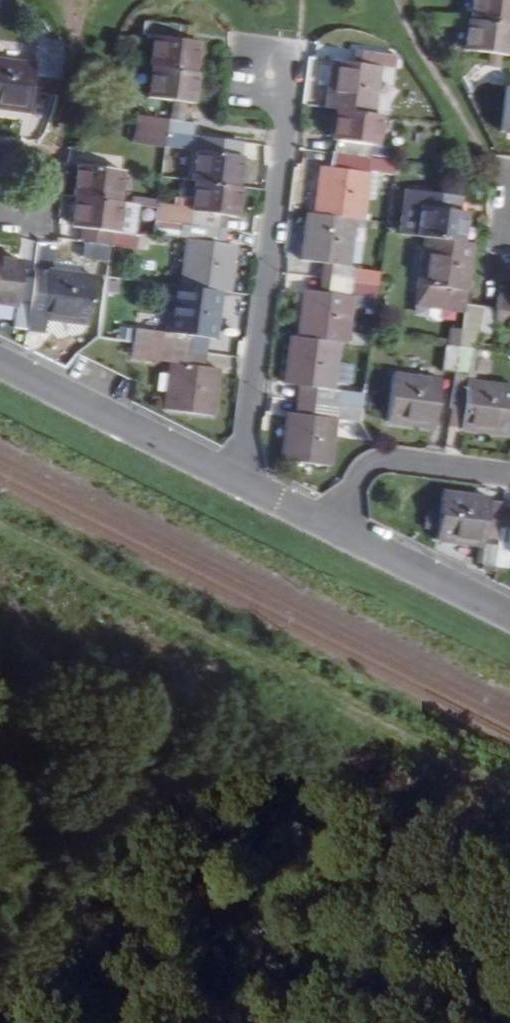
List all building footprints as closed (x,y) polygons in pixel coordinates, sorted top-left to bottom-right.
[(472,20),(509,25),(509,0),(475,0),(472,20)] [(509,55),(509,25),(472,20),(469,20),(465,49),(489,52),(488,64),(500,66),(502,54),(509,55)] [(155,36),(152,65),(155,66),(196,71),(200,41),(194,41),(195,27),(146,21),(145,35),(155,36)] [(35,65),(0,60),(0,107),(30,111),(32,89),(56,91),(61,48),(39,46),(35,65)] [(356,63),(336,61),(330,108),(341,109),(377,113),(383,67),(399,69),(401,57),(358,51),(356,63)] [(199,72),(196,71),(155,66),(151,97),(195,104),(199,72)] [(397,147),(382,144),(385,114),(377,113),(341,109),(335,152),(395,160),(397,147)] [(168,131),(169,117),(138,112),(134,141),(166,146),(168,131)] [(169,117),(168,131),(194,134),(196,121),(169,117)] [(194,134),(168,131),(166,146),(193,149),(194,134)] [(194,178),(198,179),(238,184),(242,154),(198,149),(194,178)] [(317,213),(358,218),(366,219),(372,173),(368,172),(369,169),(394,172),(395,160),(335,152),(333,168),(323,166),(317,213)] [(76,194),(79,194),(122,200),(125,168),(80,162),(76,194)] [(198,179),(194,211),(159,205),(158,219),(228,228),(230,216),(239,216),(243,184),(238,184),(198,179)] [(484,197),(486,185),(471,183),(470,195),(484,197)] [(407,205),(423,206),(419,236),(429,237),(464,242),(467,212),(459,211),(461,198),(409,191),(407,205)] [(144,235),(117,231),(122,200),(79,194),(76,227),(87,227),(85,240),(114,244),(143,248),(144,235)] [(138,233),(141,202),(122,200),(117,231),(138,233)] [(339,279),(380,285),(381,272),(356,269),(357,266),(352,266),(358,218),(317,213),(310,211),(305,260),(326,263),(341,265),(339,279)] [(156,232),(191,237),(184,285),(224,290),(232,291),(238,243),(227,242),(228,228),(158,219),(156,232)] [(469,290),(475,243),(464,242),(429,237),(422,283),(469,290)] [(24,262),(0,259),(0,303),(19,306),(16,326),(30,328),(33,303),(36,280),(22,279),(24,262)] [(339,279),(341,265),(326,263),(324,277),(339,279)] [(36,280),(33,303),(30,328),(42,330),(43,317),(90,323),(96,276),(49,269),(49,270),(37,269),(36,280)] [(341,295),(343,280),(339,279),(324,277),(322,293),(341,295)] [(302,337),(341,342),(351,343),(355,306),(377,308),(378,298),(380,285),(343,280),(341,295),(322,293),(307,290),(302,337)] [(467,303),(469,290),(422,283),(419,304),(466,309),(467,303)] [(224,290),(184,285),(174,284),(168,330),(210,336),(218,337),(224,290)] [(501,293),(499,307),(495,334),(508,336),(509,322),(509,294),(501,293)] [(480,349),(482,333),(495,334),(499,307),(467,303),(466,309),(462,347),(473,348),(480,349)] [(137,326),(135,342),(161,345),(163,330),(137,326)] [(168,330),(163,330),(161,345),(208,352),(210,336),(168,330)] [(314,401),(365,407),(365,396),(339,392),(339,389),(335,389),(341,342),(302,337),(294,336),(289,384),(308,386),(306,400),(314,401)] [(159,360),(161,345),(135,342),(133,357),(159,360)] [(205,367),(208,352),(161,345),(159,360),(173,363),(205,367)] [(445,369),(458,371),(462,347),(447,345),(445,369)] [(464,427),(509,433),(509,385),(469,379),(471,373),(473,349),(462,347),(458,371),(455,388),(469,389),(464,427)] [(215,417),(221,369),(205,367),(173,363),(166,410),(215,417)] [(437,428),(443,380),(396,374),(390,422),(437,428)] [(464,427),(469,389),(455,388),(451,425),(464,427)] [(363,421),(365,407),(314,401),(311,414),(290,410),(284,458),(331,465),(337,417),(363,421)] [(486,546),(485,562),(498,564),(503,520),(490,518),(492,501),(492,497),(445,492),(439,539),(486,546)] [(505,507),(505,502),(492,501),(490,518),(503,520),(505,507)] [(505,507),(503,520),(498,564),(509,566),(509,508),(505,507)]
